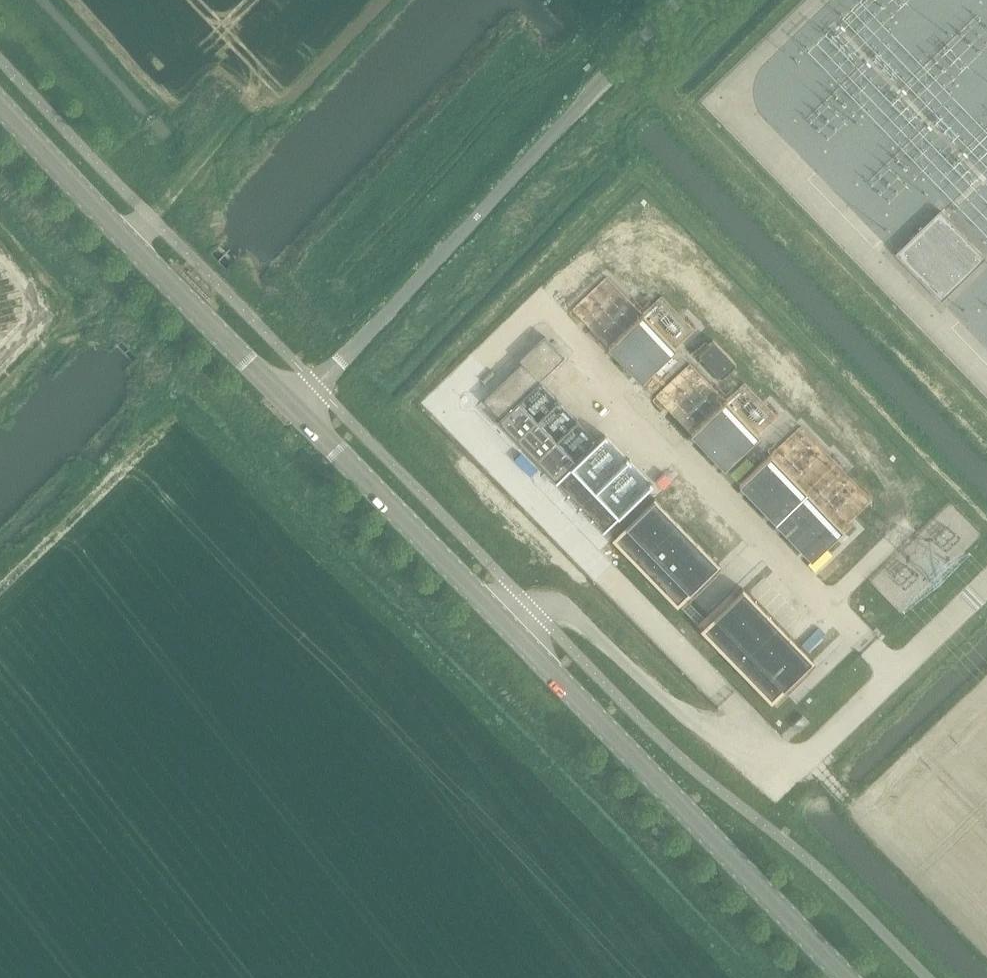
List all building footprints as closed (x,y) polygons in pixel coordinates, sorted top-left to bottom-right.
[(940,210),(894,254),(941,302),(986,258),(940,210)] [(642,314),(608,347),(641,382),(676,349),(642,314)] [(556,481),(576,461),(557,441),(537,421),(518,401),(564,357),(543,336),(519,360),(522,362),(483,400),(500,418),(497,421),(556,481)] [(736,364),(713,340),(698,355),(721,378),(736,364)] [(725,401),(691,434),(724,469),(759,435),(725,401)] [(770,454),(739,484),(810,559),(842,529),(770,454)] [(654,498),(611,539),(677,606),(720,565),(654,498)] [(743,588),(700,630),(771,703),(813,661),(743,588)] [(802,715),(792,725),(798,732),(809,722),(802,715)]
